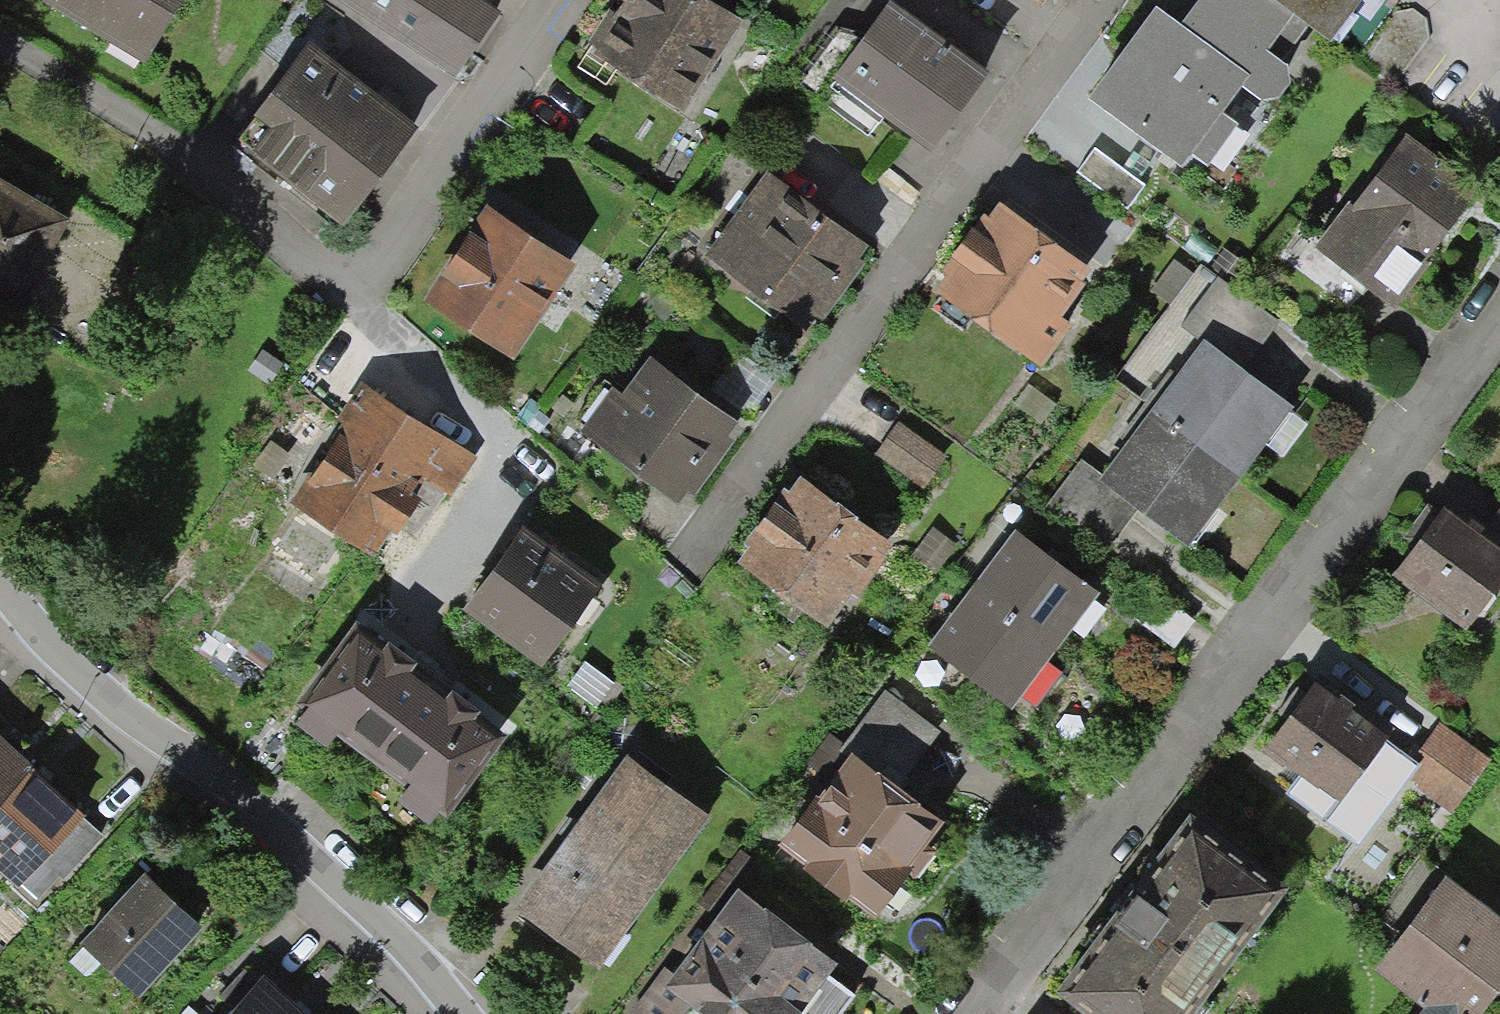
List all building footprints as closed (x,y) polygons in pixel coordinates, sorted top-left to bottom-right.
[(175,0),(18,0),(133,69),(175,0)] [(501,0),(334,0),(456,74),(501,0)] [(741,10),(722,0),(628,0),(594,63),(685,113),(741,10)] [(1029,20),(1043,0),(1000,0),(1029,20)] [(1372,0),(1260,0),(1335,53),(1372,0)] [(1259,195),(1189,144),(1244,70),(1159,8),(1082,113),(1237,225),(1259,195)] [(826,96),(918,158),(974,76),(881,14),(826,96)] [(232,148),(341,226),(410,130),(302,52),(232,148)] [(1321,247),(1394,300),(1475,189),(1402,136),(1321,247)] [(709,271),(794,332),(856,246),(772,185),(709,271)] [(53,231),(0,200),(0,295),(12,302),(53,231)] [(422,313),(510,369),(575,269),(486,212),(422,313)] [(931,302),(1025,365),(1085,276),(990,213),(931,302)] [(1100,486),(1192,549),(1289,406),(1243,374),(1281,320),(1220,278),(1185,328),(1201,339),(1100,486)] [(587,440),(677,507),(735,431),(645,363),(587,440)] [(392,570),(467,451),(367,387),(291,506),(392,570)] [(938,424),(888,425),(889,502),(939,501),(938,424)] [(731,569),(827,632),(883,546),(787,483),(731,569)] [(1467,630),(1499,588),(1499,554),(1446,511),(1396,575),(1467,630)] [(468,606),(550,666),(615,579),(533,519),(468,606)] [(934,653),(1016,704),(1094,581),(1012,529),(934,653)] [(1126,610),(1176,649),(1197,622),(1147,584),(1126,610)] [(438,818),(495,741),(353,636),(296,713),(438,818)] [(1388,739),(1316,683),(1264,750),(1336,805),(1388,739)] [(1459,812),(1491,765),(1444,733),(1413,780),(1459,812)] [(101,831),(0,740),(0,863),(39,899),(101,831)] [(772,848),(875,919),(942,823),(838,752),(772,848)] [(592,976),(708,812),(629,756),(513,921),(592,976)] [(1064,1013),(1185,1013),(1265,901),(1179,842),(1060,1011),(1064,1013)] [(136,1001),(195,935),(140,886),(80,952),(136,1001)] [(684,1013),(801,1013),(839,959),(735,887),(659,997),(684,1013)] [(1419,1013),(1483,1013),(1499,990),(1499,932),(1435,889),(1372,982),(1419,1013)] [(268,983),(240,1013),(302,1013),(268,983)]
